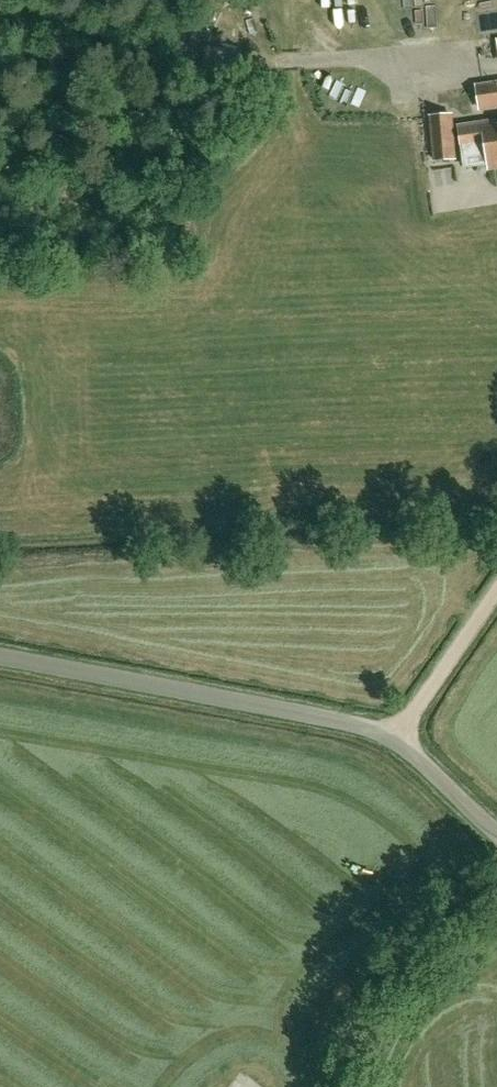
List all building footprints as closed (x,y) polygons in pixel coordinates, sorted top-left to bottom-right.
[(456,44),(431,45),(431,55),(457,53),(456,44)] [(238,97),(243,49),(205,46),(201,93),(238,97)] [(479,111),(496,108),(496,81),(475,84),(479,111)] [(457,160),(453,113),(428,115),(433,162),(457,160)] [(489,168),(496,166),(496,121),(482,123),(489,168)]
